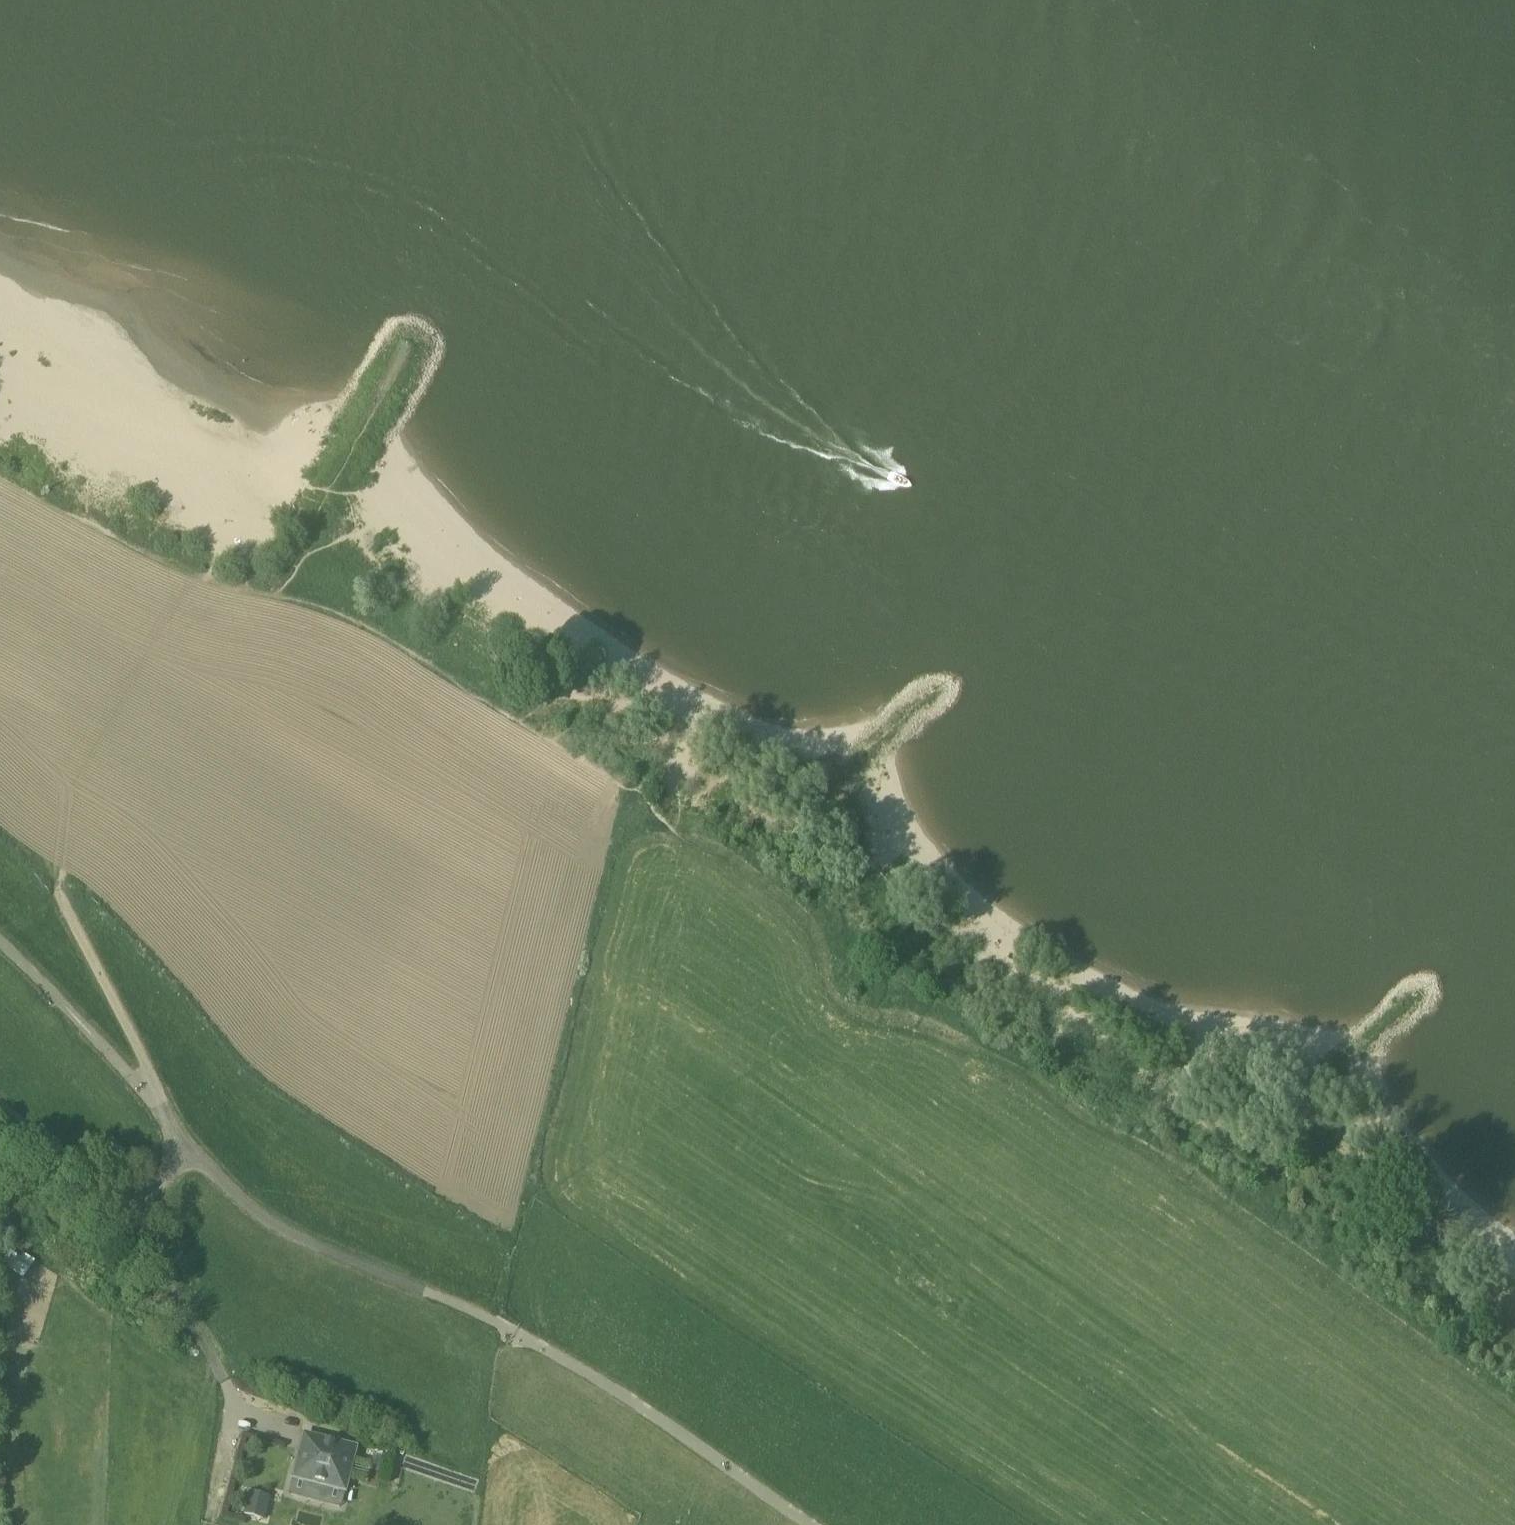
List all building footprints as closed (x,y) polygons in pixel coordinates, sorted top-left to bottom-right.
[(22,1277),(33,1260),(22,1253),(11,1270),(22,1277)] [(355,1448),(304,1435),(293,1478),(308,1482),(306,1490),(327,1495),(329,1487),(344,1491),(355,1448)] [(251,1491),(244,1514),(263,1519),(269,1496),(251,1491)]
